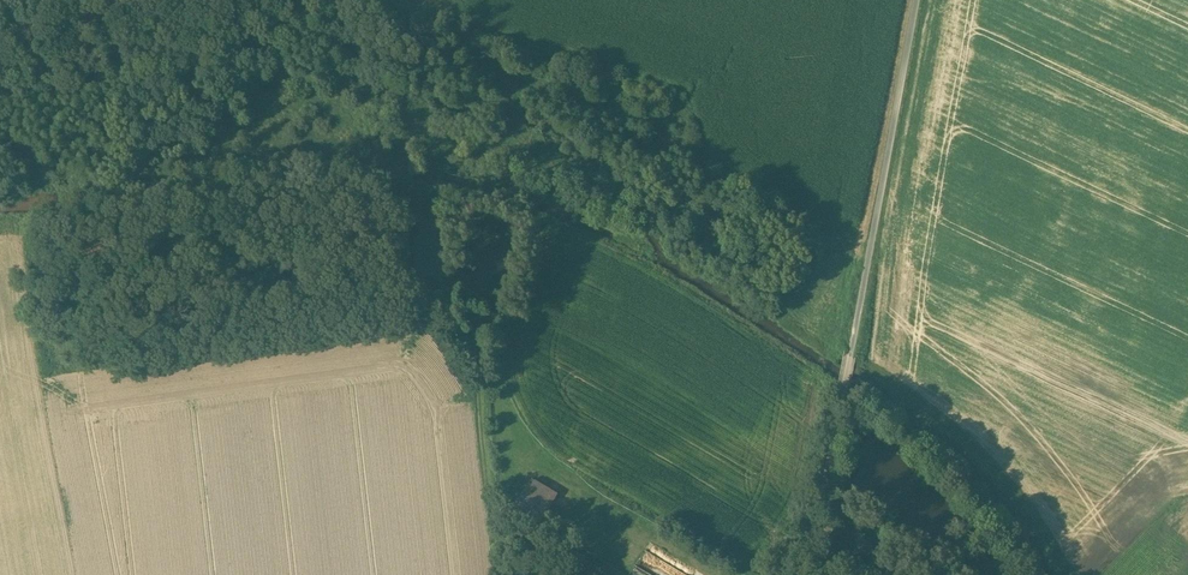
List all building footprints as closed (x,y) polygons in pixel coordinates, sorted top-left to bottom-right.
[(555,494),(531,480),(520,498),(544,513),(555,494)]
